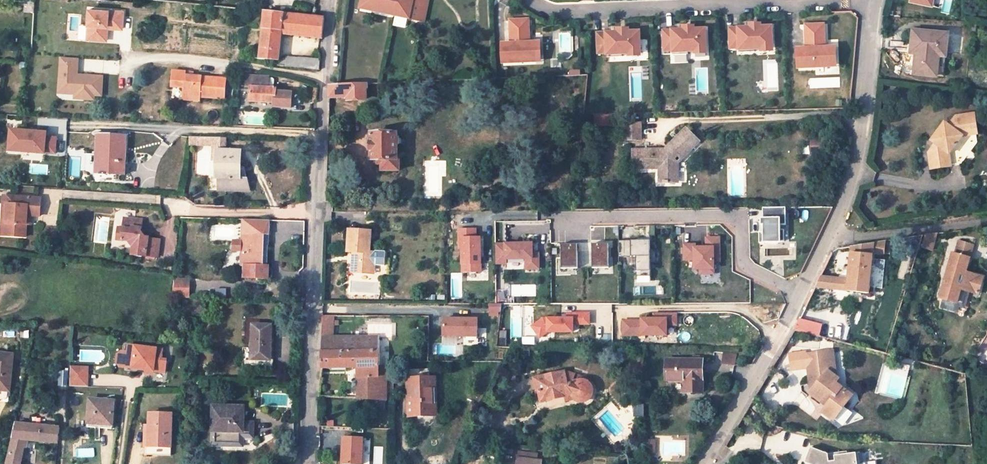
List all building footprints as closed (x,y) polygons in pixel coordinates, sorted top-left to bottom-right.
[(360,8),(370,10),(372,0),(362,0),(360,8)] [(370,10),(423,21),(428,0),(372,0),(370,10)] [(908,4),(938,9),(939,0),(909,0),(908,4)] [(259,59),(276,60),(278,61),(278,59),(281,33),(322,38),(324,16),(314,15),(264,10),(259,59)] [(106,41),(106,29),(121,29),(122,12),(88,11),(86,40),(106,41)] [(528,22),(510,23),(511,40),(511,52),(505,52),(505,63),(536,62),(535,42),(529,42),(528,22)] [(913,23),(913,36),(918,36),(916,45),(915,66),(938,68),(940,37),(947,38),(948,26),(913,23)] [(751,28),(731,29),(732,49),(740,48),(740,53),(756,52),(756,48),(763,47),(775,47),(774,27),(762,27),(751,28)] [(825,27),(806,27),(807,47),(801,48),(802,67),(832,66),(832,56),(826,56),(826,47),(825,27)] [(682,29),(662,30),(663,50),(671,50),(671,54),(687,54),(687,49),(693,49),(705,49),(705,29),(693,29),(682,29)] [(618,33),(598,33),(599,53),(608,53),(608,58),(623,57),(623,53),(629,52),(641,52),(641,32),(629,32),(618,33)] [(940,37),(938,68),(946,68),(947,38),(940,37)] [(511,52),(511,40),(501,40),(502,63),(505,63),(505,52),(511,52)] [(835,46),(826,47),(826,56),(832,56),(832,66),(835,66),(835,46)] [(76,75),(77,58),(60,57),(59,72),(62,73),(62,82),(68,83),(68,91),(75,91),(75,96),(93,97),(93,92),(101,92),(102,74),(82,72),(82,75),(76,75)] [(278,61),(276,60),(276,66),(311,69),(320,70),(321,61),(286,57),(285,60),(278,59),(278,61)] [(183,94),(197,96),(224,98),(225,79),(195,76),(185,76),(185,72),(172,71),(171,87),(184,88),(183,94)] [(62,73),(59,72),(58,95),(75,96),(75,91),(68,91),(68,83),(62,82),(62,73)] [(252,74),(242,73),(241,84),(251,85),(252,75),(252,74)] [(251,85),(251,86),(267,87),(268,76),(252,75),(251,85)] [(329,84),(329,97),(346,97),(346,100),(363,99),(363,97),(366,97),(366,82),(329,84)] [(276,88),(267,87),(251,86),(250,101),(274,102),(274,106),(291,108),(292,92),(276,90),(276,88)] [(611,113),(594,113),(594,125),(611,125),(611,113)] [(946,121),(932,139),(938,143),(933,149),(930,146),(927,150),(927,152),(926,152),(927,156),(927,165),(928,165),(929,167),(937,165),(938,167),(939,167),(939,168),(949,166),(947,154),(962,136),(977,135),(976,115),(957,116),(950,125),(946,121)] [(641,122),(622,123),(623,142),(642,141),(641,122)] [(674,181),(674,160),(678,155),(683,159),(699,141),(685,128),(665,150),(649,150),(649,169),(658,169),(658,183),(668,183),(668,181),(674,181)] [(50,157),(50,154),(58,154),(59,138),(51,138),(51,134),(12,132),(12,155),(50,157)] [(124,134),(98,133),(96,174),(124,175),(125,162),(123,162),(124,134)] [(397,133),(371,133),(371,141),(370,141),(370,151),(371,151),(371,159),(382,159),(382,170),(399,170),(399,158),(397,158),(397,143),(405,143),(405,138),(397,138),(397,133)] [(227,138),(190,136),(189,142),(213,143),(212,172),(216,172),(217,150),(226,150),(227,138)] [(220,177),(220,188),(250,190),(247,172),(244,172),(244,168),(241,167),(241,151),(226,150),(217,150),(216,172),(216,176),(220,177)] [(634,170),(649,169),(649,150),(634,151),(634,170)] [(25,237),(26,225),(27,215),(32,215),(41,216),(42,198),(6,195),(3,235),(25,237)] [(763,232),(759,232),(759,243),(767,243),(767,242),(784,241),(784,230),(781,230),(781,225),(786,225),(786,208),(763,208),(763,218),(761,218),(761,225),(763,225),(763,232)] [(142,220),(123,218),(122,227),(117,226),(115,237),(127,239),(132,246),(131,255),(145,256),(145,255),(156,256),(158,239),(148,238),(148,236),(144,235),(141,232),(142,220)] [(243,218),(242,234),(263,234),(269,234),(270,219),(243,218)] [(370,230),(349,229),(347,251),(353,251),(352,271),(369,272),(370,263),(374,263),(374,253),(375,251),(369,250),(370,230)] [(463,272),(481,272),(481,252),(476,252),(476,230),(458,230),(458,249),(462,249),(463,272)] [(263,234),(242,234),(242,241),(242,251),(241,273),(268,273),(268,265),(262,265),(263,234)] [(695,245),(685,245),(685,259),(695,259),(695,269),(701,269),(701,274),(714,274),(714,261),(719,261),(719,238),(707,238),(707,248),(695,248),(695,245)] [(852,245),(848,277),(847,291),(866,293),(870,294),(872,283),(874,252),(886,253),(887,239),(852,245)] [(619,263),(636,263),(636,280),(650,280),(650,240),(618,240),(619,263)] [(242,241),(234,241),(234,251),(242,251),(242,241)] [(957,241),(952,254),(969,260),(974,247),(957,241)] [(588,269),(587,243),(564,244),(565,270),(588,269)] [(532,244),(495,244),(495,269),(539,269),(539,253),(532,253),(532,244)] [(597,244),(597,269),(613,269),(612,244),(597,244)] [(374,253),(374,263),(376,266),(386,267),(387,252),(377,251),(374,253)] [(969,260),(952,254),(938,298),(955,304),(959,290),(976,296),(982,279),(965,273),(969,260)] [(847,291),(848,277),(821,274),(814,288),(847,291)] [(183,280),(175,280),(173,295),(190,295),(191,288),(183,287),(183,280)] [(680,337),(679,313),(655,313),(655,319),(623,320),(623,338),(680,337)] [(573,332),(573,324),(589,324),(589,314),(568,314),(568,319),(543,319),(539,322),(531,320),(527,333),(540,337),(548,332),(573,332)] [(795,329),(819,336),(822,325),(799,318),(796,324),(795,329)] [(478,320),(444,319),(443,336),(477,337),(478,320)] [(322,329),(321,337),(336,336),(337,321),(322,322),(322,329)] [(271,325),(252,325),(251,348),(243,348),(242,366),(273,367),(273,360),(270,359),(270,356),(271,325)] [(321,337),(321,352),(380,351),(379,336),(336,336),(321,337)] [(163,348),(129,345),(128,352),(126,367),(165,371),(167,360),(161,360),(163,348)] [(321,352),(320,367),(358,367),(358,398),(380,398),(380,366),(380,361),(380,351),(321,352)] [(835,351),(806,353),(807,376),(815,383),(807,392),(817,400),(820,397),(827,403),(821,410),(831,419),(853,395),(837,380),(839,377),(830,369),(836,361),(835,351)] [(0,352),(0,389),(4,389),(10,390),(13,353),(0,352)] [(126,367),(128,352),(123,352),(118,354),(117,364),(121,366),(126,367)] [(723,354),(723,365),(737,365),(737,354),(723,354)] [(702,360),(666,360),(665,380),(685,380),(684,391),(702,391),(702,360)] [(88,368),(71,367),(70,386),(87,386),(88,368)] [(542,400),(563,396),(570,394),(570,395),(571,396),(571,397),(572,398),(573,399),(574,399),(575,400),(578,401),(579,401),(580,401),(582,401),(583,401),(585,400),(586,400),(587,398),(588,397),(589,395),(590,394),(591,392),(591,390),(590,388),(590,386),(589,385),(587,383),(585,382),(584,381),(583,381),(582,381),(581,381),(581,380),(579,380),(578,380),(577,381),(576,381),(575,381),(571,380),(573,375),(563,372),(533,379),(536,391),(540,390),(542,398),(542,400)] [(434,378),(409,379),(410,415),(435,414),(434,378)] [(113,429),(115,401),(91,399),(89,427),(113,429)] [(243,406),(213,405),(212,445),(243,445),(243,432),(253,432),(253,417),(243,417),(243,406)] [(149,449),(172,450),(173,416),(149,415),(148,430),(143,429),(143,438),(149,439),(149,449)] [(23,455),(27,447),(27,445),(28,440),(58,443),(60,427),(15,422),(6,463),(21,463),(23,455)] [(149,439),(143,438),(143,459),(172,459),(172,450),(149,449),(149,439)] [(344,463),(367,463),(367,438),(344,438),(344,463)] [(645,440),(645,453),(654,453),(654,440),(645,440)] [(878,460),(861,462),(860,448),(808,452),(809,463),(878,463),(878,460)]
